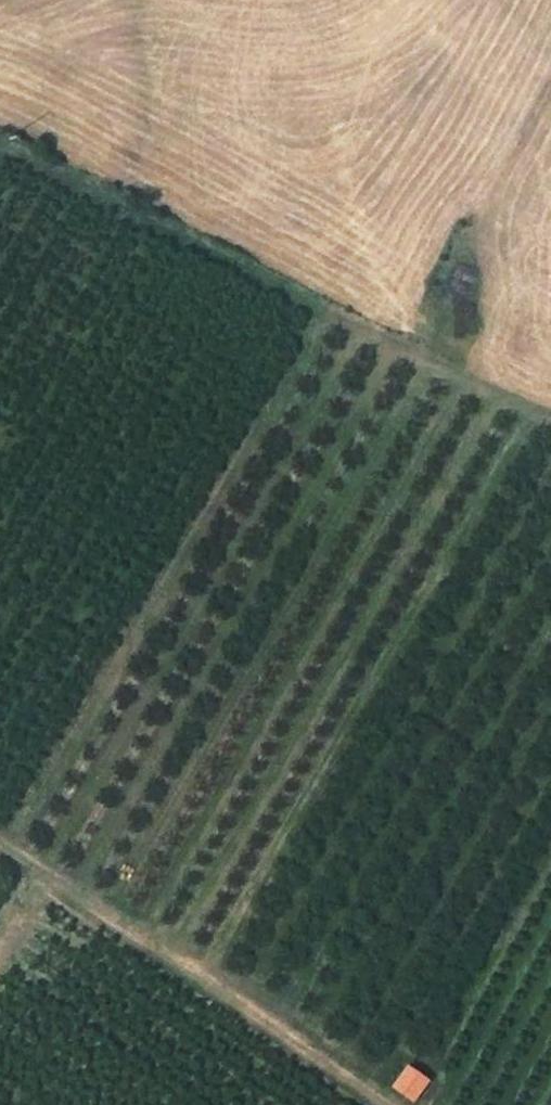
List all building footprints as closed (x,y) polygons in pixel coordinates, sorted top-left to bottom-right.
[(404,1073),(392,1090),(414,1104),(425,1086),(404,1073)]
